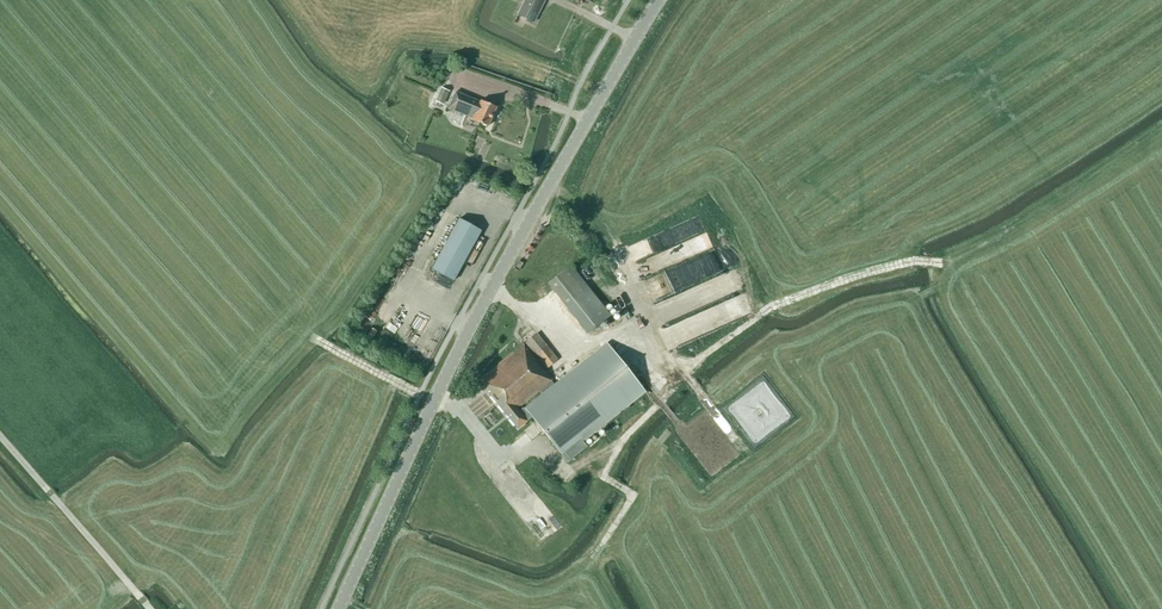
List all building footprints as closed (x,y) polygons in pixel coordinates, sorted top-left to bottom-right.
[(533,22),(544,0),(525,0),(518,15),(533,22)] [(441,88),(435,101),(444,105),(449,92),(441,88)] [(481,100),(480,102),(455,91),(448,107),(473,118),(472,120),(488,127),(496,107),(481,100)] [(465,202),(468,196),(454,190),(452,195),(465,202)] [(453,281),(481,231),(459,219),(432,269),(453,281)] [(546,283),(586,333),(609,315),(569,265),(546,283)] [(650,290),(668,282),(664,272),(646,280),(650,290)] [(377,307),(374,310),(381,316),(392,301),(382,294),(374,305),(377,307)] [(699,309),(710,333),(740,320),(736,311),(735,311),(728,296),(699,309)] [(525,342),(546,369),(558,360),(537,334),(525,342)] [(518,429),(527,422),(527,421),(530,418),(522,408),(518,411),(517,409),(540,391),(544,396),(527,410),(568,461),(586,446),(582,441),(645,391),(632,375),(608,345),(556,387),(551,381),(552,381),(523,344),(480,379),(490,391),(488,392),(518,429)]
